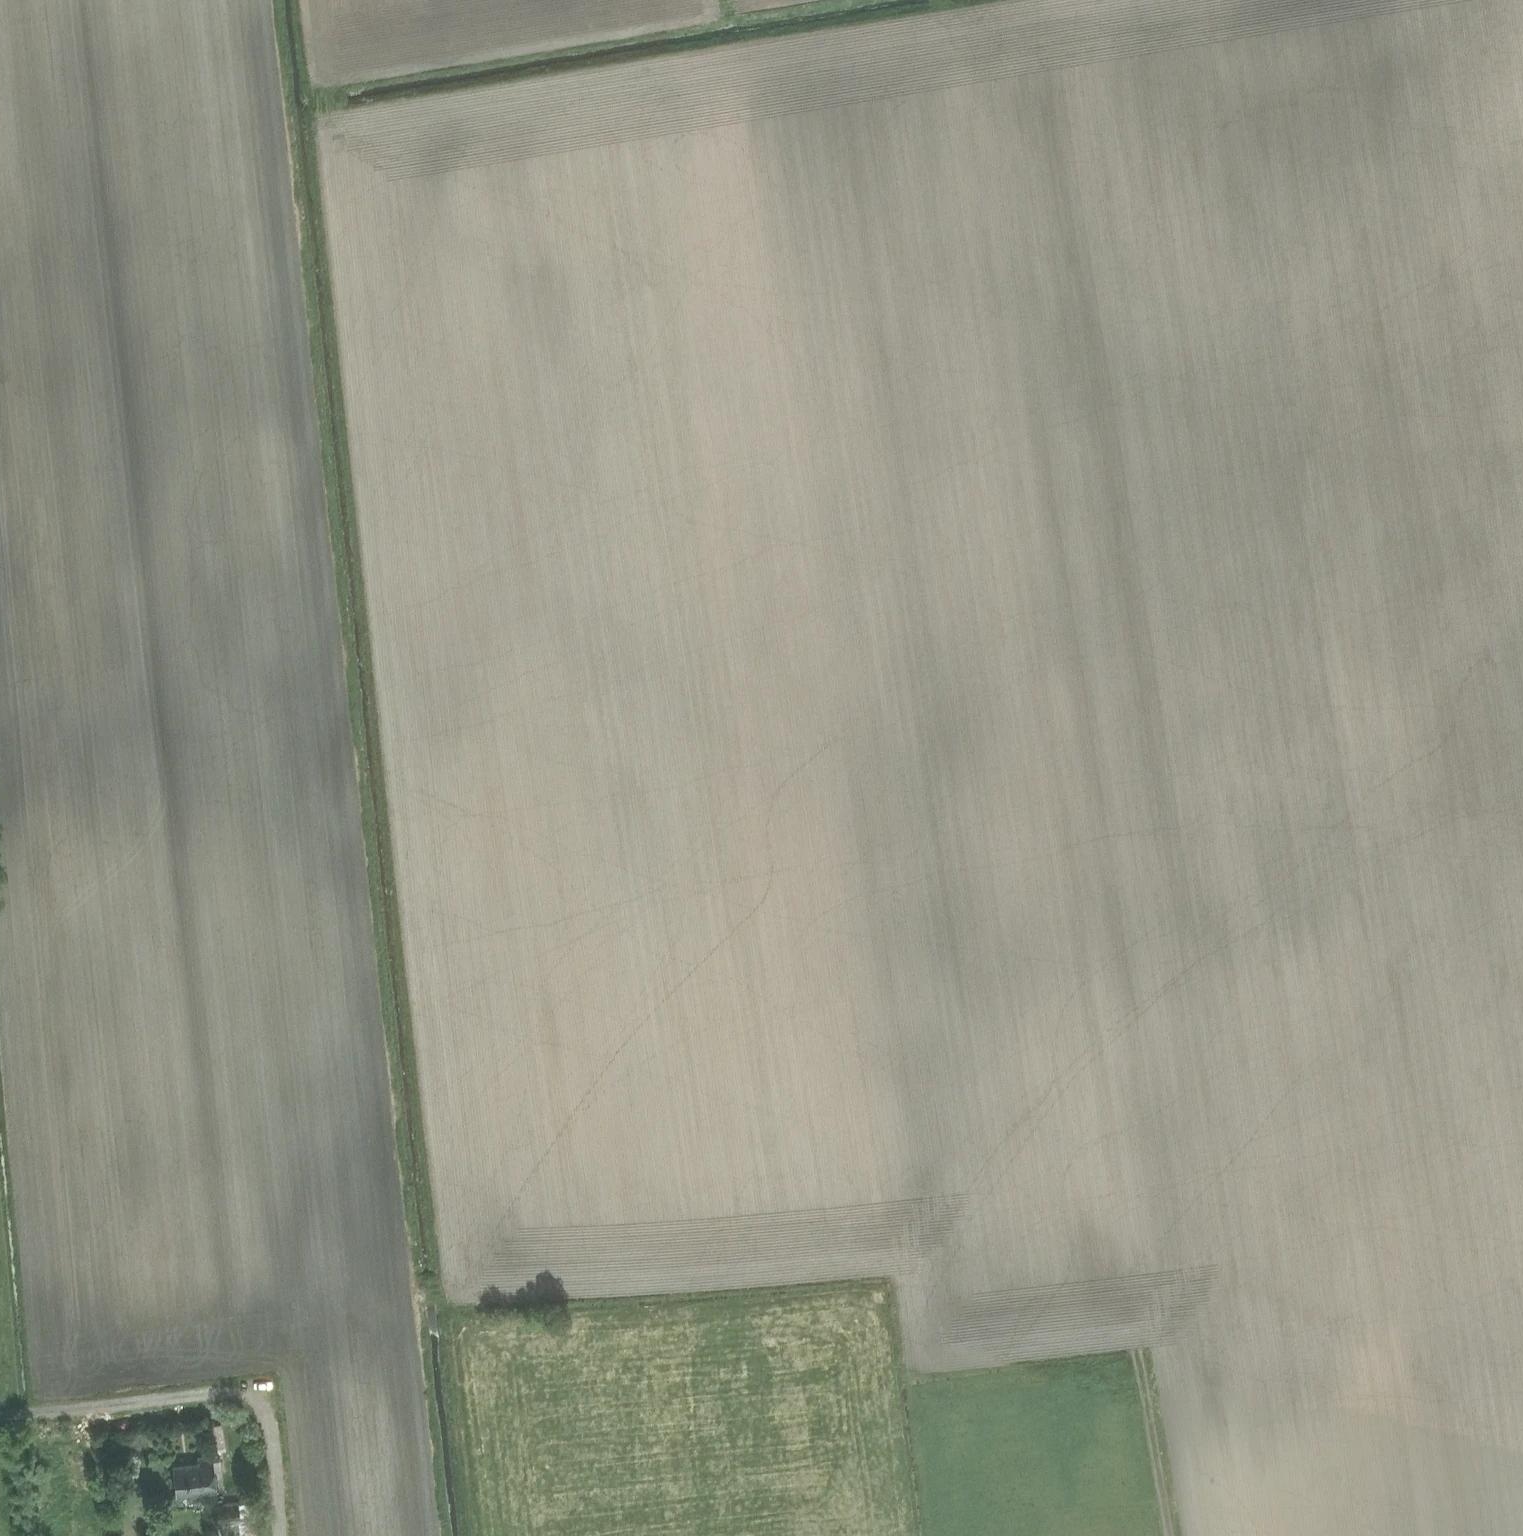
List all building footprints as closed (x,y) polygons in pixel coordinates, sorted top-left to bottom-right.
[(223,1462),(179,1466),(181,1494),(226,1490),(223,1462)]
